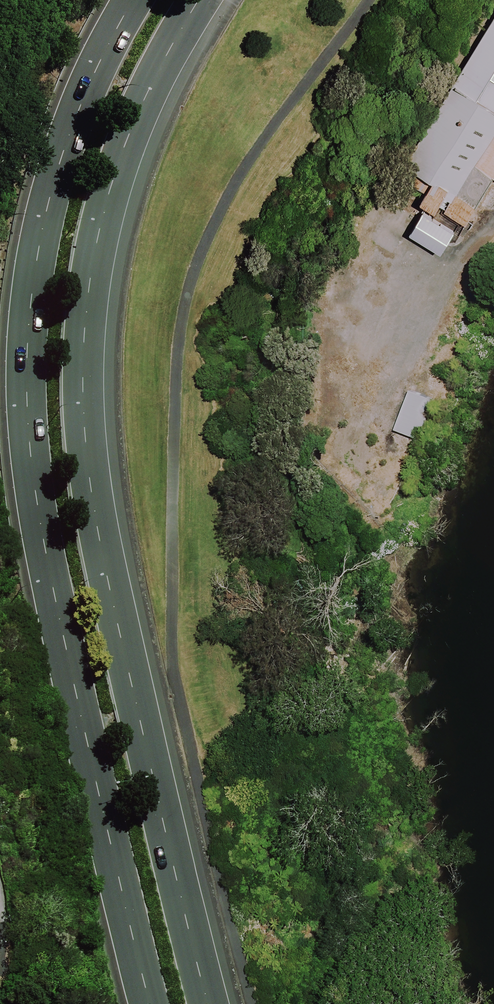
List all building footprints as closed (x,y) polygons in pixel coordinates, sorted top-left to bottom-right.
[(493,126),(493,21),(393,176),(441,207),(493,126)] [(493,133),(458,185),(490,206),(493,200),(493,133)] [(439,245),(408,225),(397,241),(429,261),(439,245)] [(408,392),(395,432),(419,440),(432,400),(408,392)]
